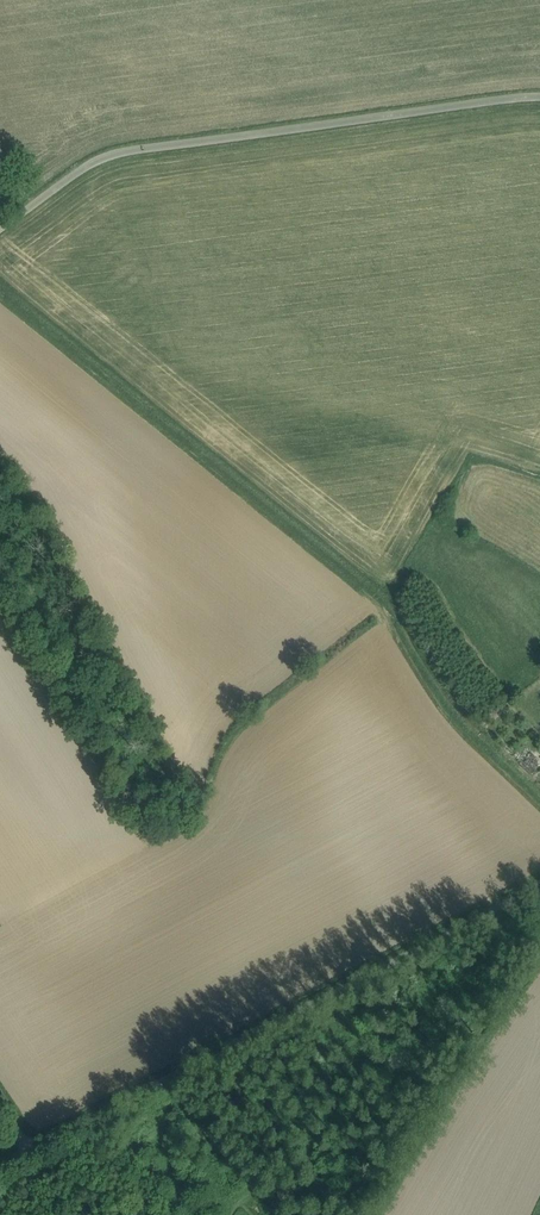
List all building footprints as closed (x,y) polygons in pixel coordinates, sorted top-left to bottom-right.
[(534,756),(526,763),(530,767),(527,770),(534,777),(539,770),(539,762),(534,756)]
